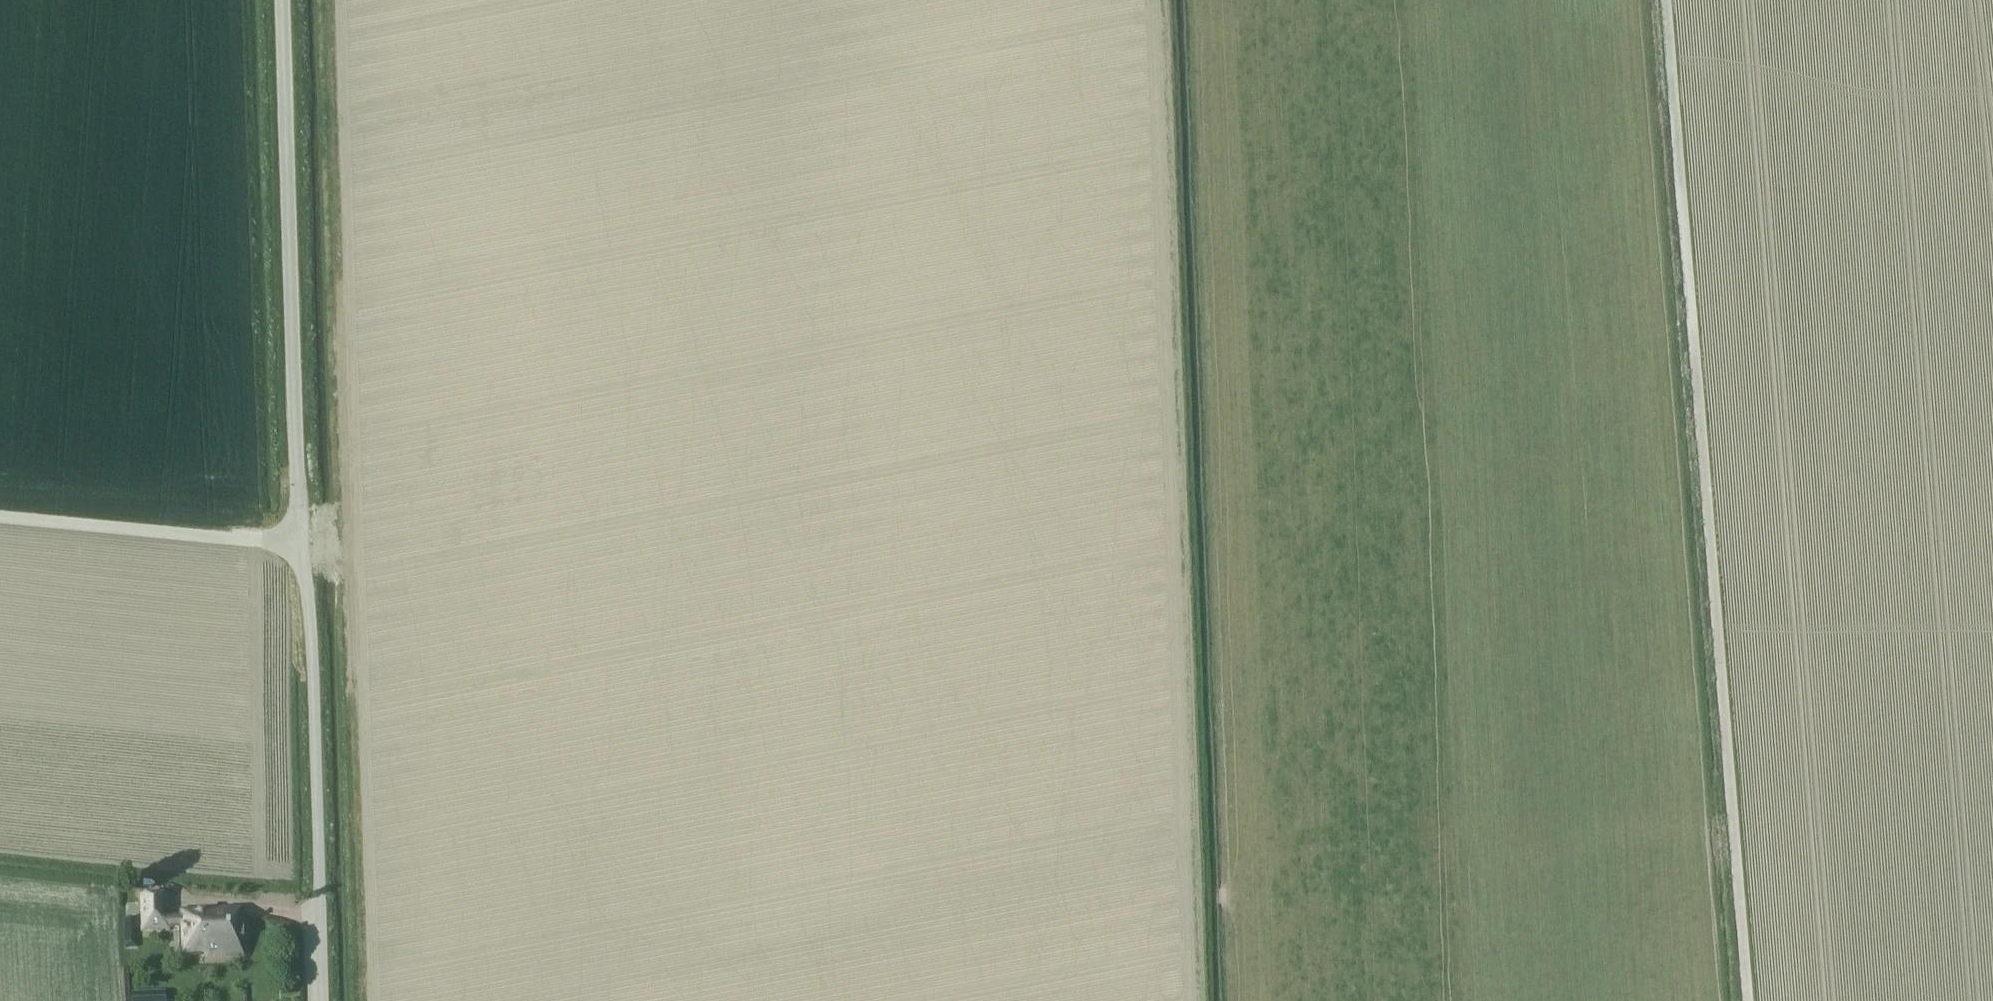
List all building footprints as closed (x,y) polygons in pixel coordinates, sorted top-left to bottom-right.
[(242,954),(242,942),(244,942),(244,940),(243,940),(243,928),(244,928),(244,926),(242,926),(242,915),(189,915),(189,916),(170,916),(170,895),(143,895),(143,929),(169,929),(169,927),(188,927),(188,951),(204,951),(204,956),(226,956),(226,954),(242,954)] [(123,920),(124,937),(133,937),(133,932),(137,932),(136,920),(123,920)] [(157,988),(132,989),(132,1000),(157,1000),(157,988)]
